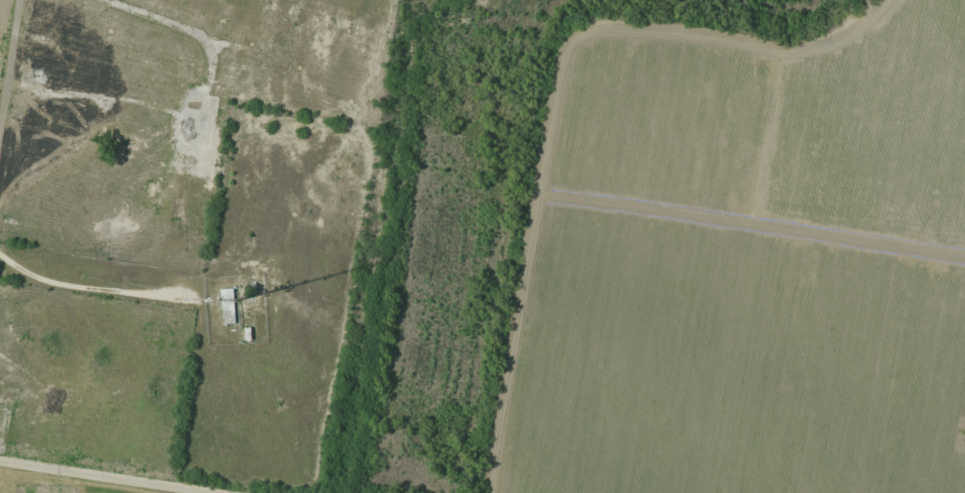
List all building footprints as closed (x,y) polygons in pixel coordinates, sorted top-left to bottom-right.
[(223,324),(235,324),(234,289),(222,289),(223,324)]
